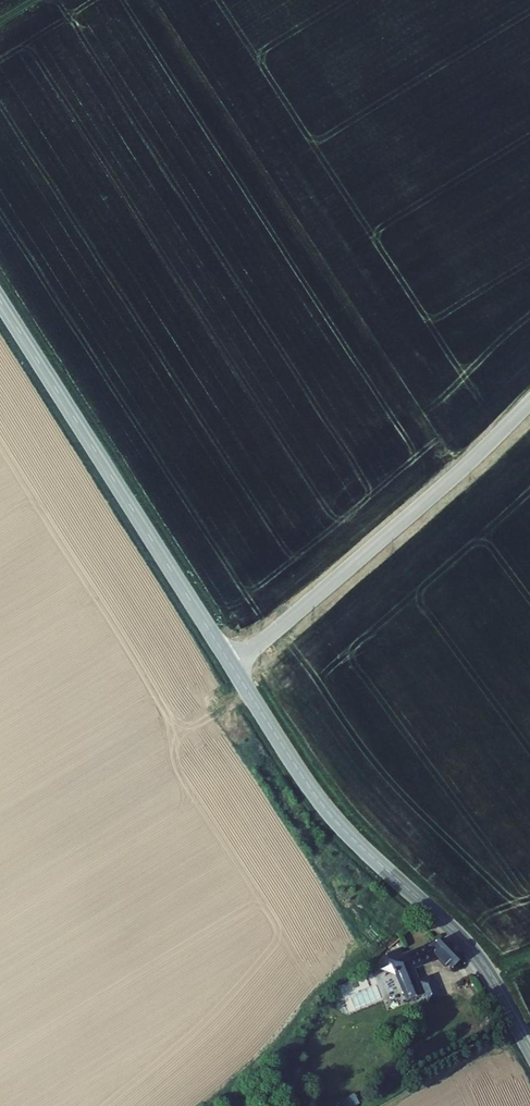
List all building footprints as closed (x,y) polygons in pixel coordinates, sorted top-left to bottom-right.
[(446,947),(437,938),(436,939),(436,943),(392,958),(410,1007),(424,1000),(419,988),(410,966),(434,957),(446,968),(449,964),(452,967),(462,957),(451,945),(446,947)] [(419,988),(424,1000),(435,996),(430,984),(419,988)] [(353,1095),(339,1103),(341,1105),(358,1105),(353,1095)]
